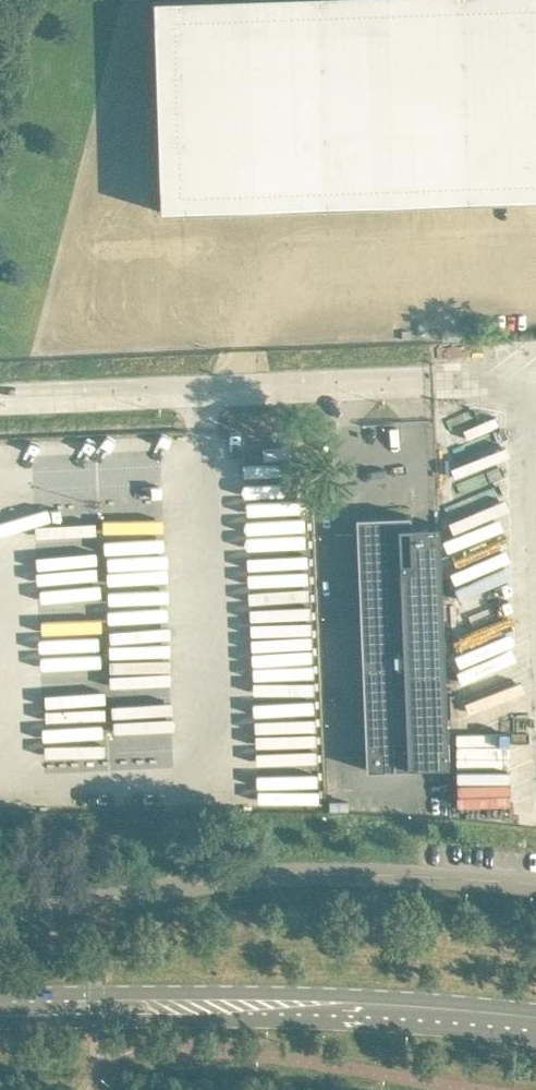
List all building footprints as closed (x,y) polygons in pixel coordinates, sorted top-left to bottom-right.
[(160,211),(535,198),(535,0),(153,0),(160,211)] [(377,517),(357,517),(358,539),(357,539),(366,765),(366,769),(417,767),(417,764),(448,763),(438,523),(410,524),(409,514),(406,514),(406,515),(377,516),(377,517)]
